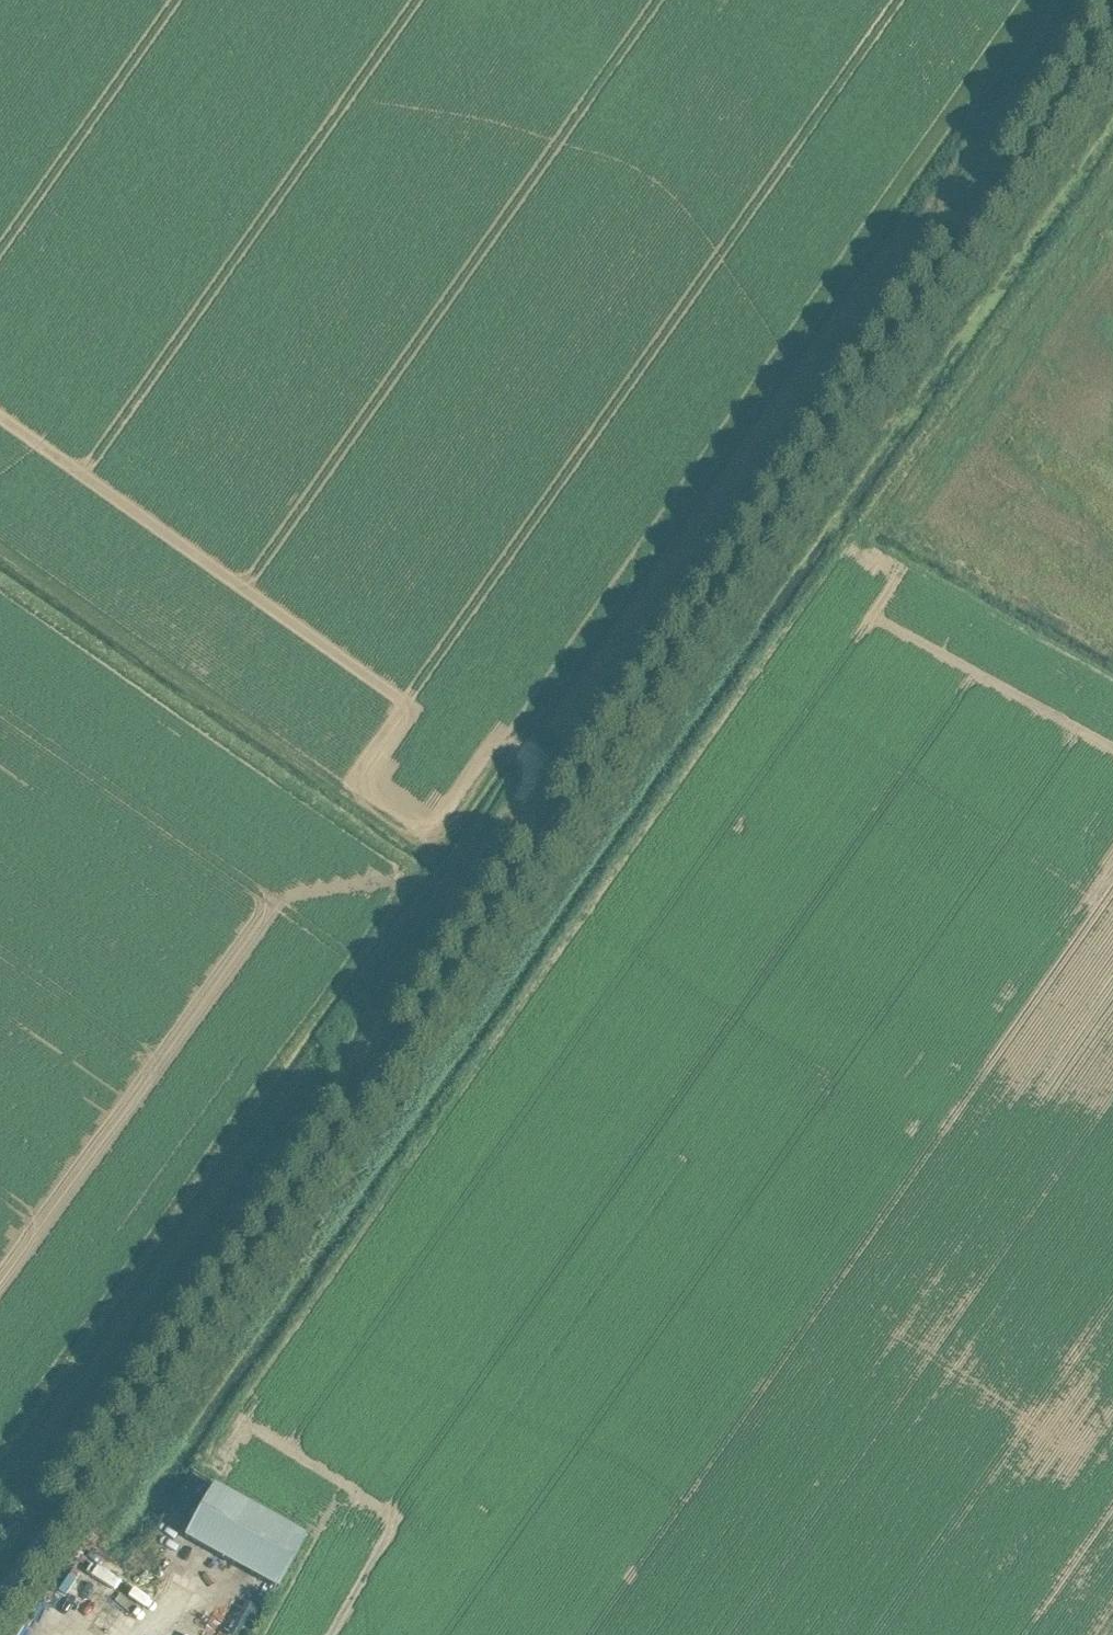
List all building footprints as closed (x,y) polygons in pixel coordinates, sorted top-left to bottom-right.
[(278,1588),(306,1538),(222,1491),(194,1541),(278,1588)] [(122,1544),(103,1564),(118,1578),(137,1558),(122,1544)] [(138,1608),(127,1622),(143,1634),(146,1634),(156,1624),(141,1612),(157,1593),(136,1576),(121,1594),(138,1608)] [(38,1593),(41,1614),(80,1609),(77,1588),(38,1593)] [(198,1627),(205,1634),(238,1634),(244,1630),(230,1615),(224,1620),(216,1611),(198,1627)]
